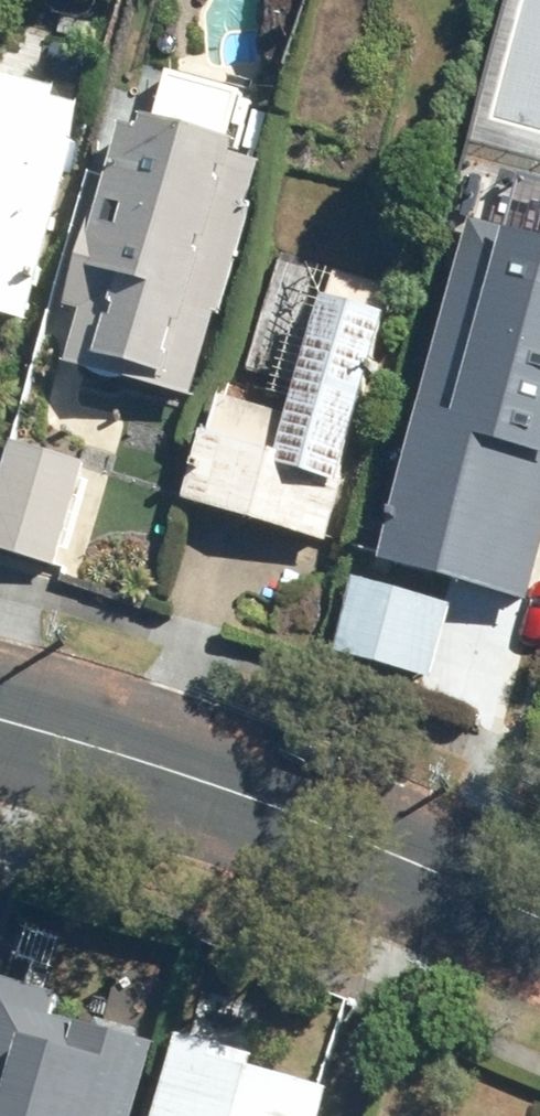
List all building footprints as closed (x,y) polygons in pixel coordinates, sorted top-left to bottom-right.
[(26,315),(74,142),(69,140),(80,99),(50,92),(53,84),(0,70),(0,308),(26,315)] [(263,162),(137,130),(77,367),(202,399),(263,162)] [(412,289),(285,248),(202,500),(329,541),(412,289)] [(499,275),(447,263),(419,381),(444,387),(401,562),(523,591),(539,520),(539,285),(499,275)] [(22,439),(0,512),(0,550),(62,568),(94,460),(22,439)] [(455,607),(370,578),(349,641),(434,670),(455,607)] [(0,986),(0,1115),(130,1115),(148,1050),(135,1046),(138,1036),(91,1024),(88,1034),(46,1023),(52,999),(0,986)] [(171,1043),(151,1115),(321,1115),(327,1095),(248,1074),(250,1065),(171,1043)]
